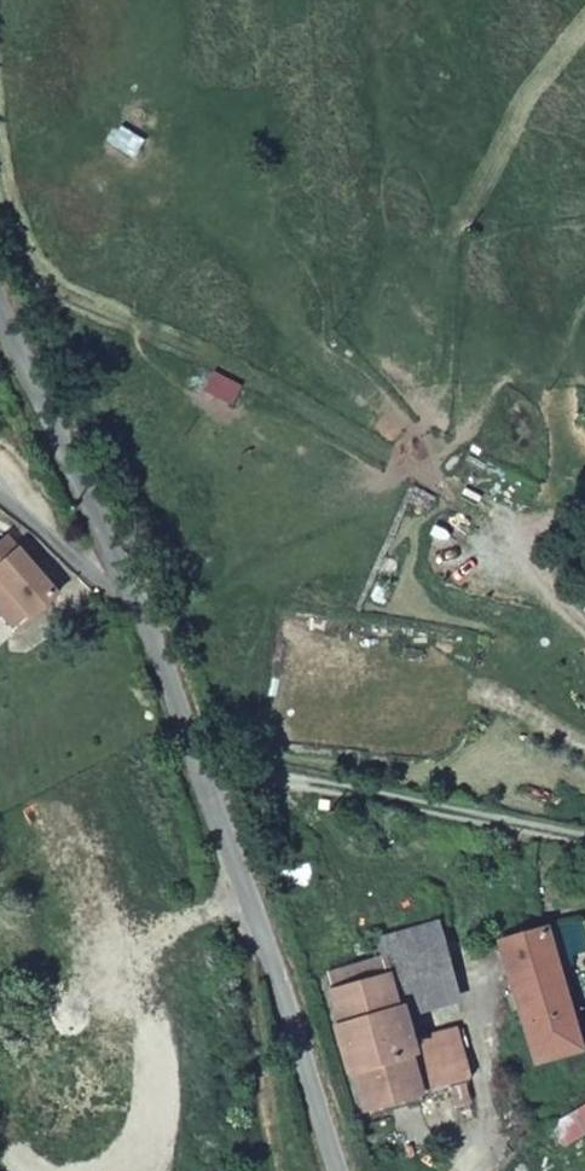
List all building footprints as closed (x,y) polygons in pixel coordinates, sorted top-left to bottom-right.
[(13,632),(55,596),(8,541),(0,546),(0,616),(13,632)] [(388,971),(447,954),(438,921),(378,938),(388,971)] [(548,925),(479,945),(516,1067),(583,1047),(578,1031),(548,925)] [(459,995),(447,954),(388,971),(400,1013),(459,995)] [(424,1094),(474,1079),(458,1027),(409,1041),(400,1013),(388,971),(319,991),(358,1119),(426,1098),(424,1094)]
